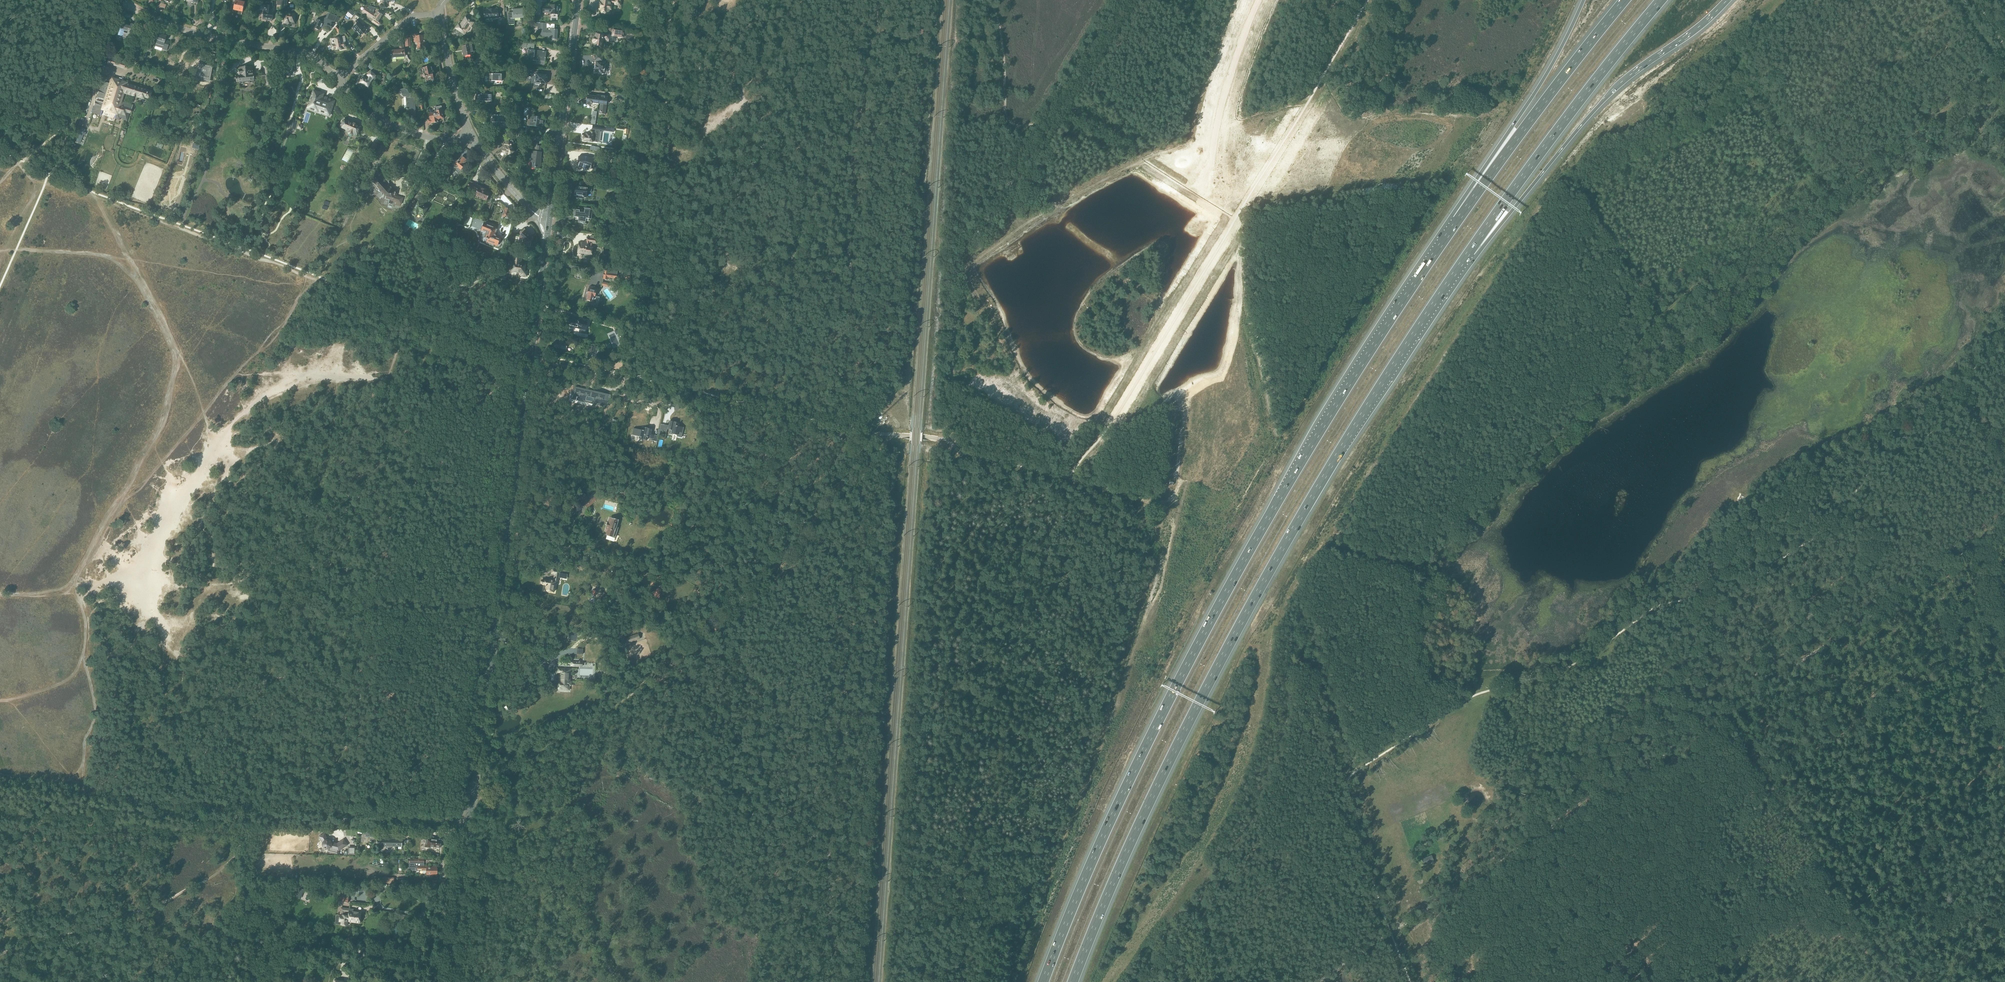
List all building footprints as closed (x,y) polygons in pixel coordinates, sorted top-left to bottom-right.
[(234,0),(235,1),(233,10),(238,12),(238,10),(242,11),(244,3),(240,2),(241,0),(234,0)] [(281,12),(285,13),(284,23),(285,23),(285,24),(286,24),(287,24),(288,24),(288,23),(289,23),(290,22),(294,22),(295,15),(297,15),(298,10),(296,9),(286,8),(287,0),(282,0),(281,12)] [(380,5),(380,8),(387,8),(387,3),(388,3),(387,1),(391,1),(391,2),(392,2),(393,2),(394,2),(394,1),(394,0),(382,0),(383,5),(380,5)] [(599,9),(600,9),(599,13),(602,13),(602,14),(606,15),(606,14),(607,14),(608,9),(611,10),(611,5),(611,3),(614,3),(614,4),(620,5),(621,0),(615,0),(615,1),(611,0),(601,0),(601,2),(600,2),(599,4),(599,5),(599,7),(599,9)] [(264,10),(262,19),(268,20),(269,21),(270,21),(271,20),(272,20),(273,11),(274,2),(271,2),(271,6),(265,5),(265,7),(264,7),(264,8),(265,8),(265,10),(264,10)] [(543,6),(543,12),(551,12),(551,14),(558,14),(558,11),(559,11),(560,10),(560,8),(559,7),(558,7),(558,6),(551,5),(551,7),(543,6)] [(366,6),(362,12),(369,17),(370,17),(373,19),(371,22),(378,26),(379,26),(380,26),(381,25),(381,24),(381,23),(381,22),(378,20),(382,15),(377,11),(375,15),(373,13),(375,8),(370,6),(369,8),(366,6)] [(484,11),(484,13),(484,15),(485,15),(485,19),(498,18),(501,18),(501,16),(501,14),(498,14),(498,9),(485,10),(485,11),(484,11)] [(513,12),(508,13),(508,25),(514,24),(514,18),(525,18),(525,15),(525,14),(525,9),(513,10),(513,12)] [(350,10),(346,16),(349,19),(350,17),(351,18),(355,14),(350,10)] [(314,24),(312,28),(319,30),(319,28),(321,29),(321,28),(322,28),(325,26),(326,27),(328,28),(331,29),(333,24),(332,23),(333,21),(334,22),(336,17),(329,14),(327,19),(326,19),(325,19),(324,19),(323,19),(322,20),(322,21),(321,22),(316,19),(314,24)] [(456,28),(453,32),(459,36),(460,34),(463,36),(464,34),(466,31),(467,32),(473,23),(466,17),(460,25),(458,24),(456,28)] [(357,24),(353,28),(360,36),(364,33),(365,35),(368,32),(367,31),(367,30),(365,27),(364,27),(360,22),(357,19),(355,21),(357,24)] [(529,23),(529,26),(534,27),(537,27),(537,34),(540,34),(540,36),(546,36),(546,35),(550,35),(550,39),(557,39),(557,34),(557,31),(557,30),(555,29),(554,29),(550,29),(550,30),(546,30),(546,28),(555,28),(555,23),(549,23),(546,23),(540,23),(536,23),(533,23),(529,23)] [(118,35),(122,37),(128,39),(130,35),(132,36),(136,26),(130,24),(129,26),(122,24),(120,29),(118,35)] [(613,29),(612,35),(624,37),(624,30),(613,29)] [(593,40),(593,41),(593,42),(594,42),(595,42),(595,43),(594,47),(602,48),(602,47),(603,47),(604,47),(604,46),(604,45),(604,44),(603,44),(603,43),(602,43),(603,40),(609,41),(612,41),(612,36),(609,36),(610,35),(596,33),(596,37),(595,37),(595,38),(594,38),(593,38),(593,39),(593,40)] [(157,39),(155,46),(162,48),(162,49),(166,51),(169,42),(165,40),(166,36),(162,35),(161,36),(158,34),(156,39),(157,39)] [(417,34),(413,34),(413,35),(414,34),(415,42),(417,42),(418,49),(426,48),(426,47),(427,47),(426,43),(426,44),(424,35),(417,36),(417,34)] [(335,44),(331,45),(332,50),(336,49),(336,50),(343,49),(343,48),(346,47),(345,42),(342,43),(340,37),(334,39),(335,44)] [(391,55),(391,56),(391,58),(392,59),(396,59),(396,57),(404,57),(405,58),(405,59),(405,60),(406,60),(407,61),(407,62),(408,63),(409,63),(411,61),(410,60),(409,60),(409,59),(408,59),(408,58),(407,57),(407,56),(407,55),(407,54),(405,54),(405,50),(404,50),(403,41),(399,41),(400,50),(391,51),(391,55)] [(522,42),(521,47),(529,48),(529,49),(528,49),(526,49),(525,59),(537,60),(537,64),(544,64),(545,61),(545,58),(546,52),(533,51),(534,45),(527,43),(522,42)] [(472,44),(462,46),(463,51),(462,51),(463,56),(471,55),(471,52),(473,51),(472,44)] [(596,63),(595,72),(600,73),(600,74),(602,74),(603,74),(604,74),(606,62),(603,62),(603,56),(596,55),(595,61),(596,61),(596,63)] [(175,64),(173,71),(175,72),(174,77),(179,78),(181,74),(185,75),(186,69),(183,68),(184,67),(183,66),(184,63),(179,62),(178,65),(175,64)] [(206,67),(205,67),(204,66),(204,65),(198,64),(197,71),(195,71),(194,72),(194,75),(193,79),(201,80),(201,78),(202,78),(202,77),(205,78),(209,79),(209,78),(209,77),(210,75),(210,72),(211,67),(206,66),(206,67)] [(226,77),(222,78),(222,83),(226,83),(226,80),(236,79),(236,83),(240,83),(240,84),(243,84),(243,83),(250,82),(250,83),(252,83),(252,82),(256,82),(256,78),(266,77),(266,79),(270,79),(269,66),(265,66),(266,74),(253,75),(253,73),(252,66),(239,67),(240,76),(238,76),(238,77),(226,78),(226,77)] [(423,68),(420,69),(421,74),(424,73),(427,85),(433,83),(433,81),(434,81),(434,79),(431,66),(423,68)] [(522,69),(521,75),(525,75),(525,76),(532,77),(532,74),(532,72),(533,69),(526,69),(522,69)] [(359,80),(359,81),(359,82),(360,82),(359,83),(364,85),(363,86),(363,87),(365,88),(366,87),(366,86),(368,87),(371,81),(373,80),(374,80),(374,79),(375,79),(375,78),(376,78),(376,77),(376,76),(373,73),(371,71),(367,75),(369,77),(368,80),(365,78),(365,77),(364,77),(363,77),(362,77),(361,79),(359,80)] [(532,72),(532,74),(536,75),(535,84),(540,85),(540,84),(541,84),(541,83),(546,84),(546,83),(546,82),(546,81),(547,81),(546,81),(546,80),(547,77),(546,77),(546,75),(544,75),(545,73),(536,72),(532,72)] [(126,84),(126,83),(111,78),(110,84),(101,81),(99,90),(97,94),(95,101),(94,106),(92,113),(100,116),(100,114),(119,120),(120,117),(122,118),(122,120),(127,121),(132,105),(121,102),(123,93),(148,101),(151,92),(126,84)] [(400,89),(399,89),(400,90),(404,97),(406,97),(407,109),(406,109),(406,110),(407,110),(407,116),(416,116),(415,97),(411,97),(411,96),(411,95),(410,93),(410,92),(409,91),(408,90),(407,90),(407,89),(406,88),(405,88),(403,88),(402,88),(400,89)] [(308,105),(308,108),(318,111),(325,114),(330,115),(331,112),(335,101),(323,97),(324,94),(314,90),(308,105)] [(588,95),(586,104),(591,104),(591,101),(601,103),(599,113),(605,114),(607,97),(602,96),(602,95),(596,94),(596,96),(588,95)] [(430,120),(427,120),(428,124),(434,123),(435,123),(436,123),(437,122),(438,122),(438,121),(438,120),(441,119),(442,119),(442,118),(443,117),(443,114),(444,114),(443,110),(442,110),(442,106),(434,107),(435,110),(435,112),(429,113),(430,120)] [(528,116),(527,125),(528,125),(528,127),(530,127),(530,126),(541,127),(541,126),(544,127),(545,119),(542,119),(542,118),(532,117),(533,114),(534,114),(534,112),(533,111),(534,109),(530,108),(529,110),(528,111),(528,112),(528,114),(529,115),(528,116)] [(491,115),(491,118),(492,118),(492,122),(496,122),(496,124),(503,125),(503,122),(507,123),(507,115),(502,115),(502,116),(500,116),(500,115),(491,115)] [(343,119),(340,127),(346,130),(346,131),(348,132),(348,134),(352,136),(353,134),(356,135),(356,134),(357,135),(361,127),(357,125),(356,124),(354,123),(352,123),(349,122),(343,119)] [(582,133),(582,137),(584,137),(583,140),(593,142),(593,141),(598,142),(599,130),(614,132),(614,128),(593,125),(592,130),(590,130),(590,134),(582,133)] [(76,141),(80,143),(83,134),(85,135),(86,133),(84,132),(84,131),(85,129),(81,128),(76,141)] [(506,145),(501,149),(502,151),(503,153),(506,155),(507,157),(508,156),(514,152),(513,150),(514,149),(512,147),(512,146),(514,144),(514,143),(514,142),(513,141),(512,141),(511,140),(509,142),(509,141),(505,144),(506,145)] [(533,151),(530,167),(531,167),(531,166),(535,167),(536,168),(536,167),(540,168),(541,162),(539,162),(540,159),(540,160),(541,152),(540,152),(541,146),(537,146),(537,152),(533,151)] [(448,166),(446,173),(450,175),(451,170),(454,171),(454,170),(458,173),(461,169),(464,166),(464,165),(467,161),(463,157),(460,160),(459,160),(458,161),(455,159),(452,163),(453,163),(451,167),(448,166)] [(578,159),(577,165),(579,168),(591,169),(595,160),(595,159),(593,159),(585,157),(578,157),(578,159)] [(376,178),(372,181),(373,182),(376,186),(376,187),(376,188),(376,189),(377,190),(378,190),(379,190),(379,189),(380,189),(386,195),(384,199),(389,200),(388,203),(384,214),(389,215),(391,215),(394,205),(394,202),(396,203),(395,204),(400,205),(403,198),(395,195),(396,192),(393,191),(393,190),(394,190),(394,189),(391,188),(391,187),(388,186),(389,182),(387,181),(386,181),(385,182),(380,176),(378,178),(378,177),(377,179),(376,178)] [(574,190),(574,195),(577,195),(576,198),(582,199),(583,196),(586,197),(587,192),(590,192),(591,184),(592,184),(593,181),(586,180),(585,188),(584,187),(584,180),(577,179),(576,187),(576,186),(576,190),(574,190)] [(470,181),(467,187),(477,192),(475,195),(486,200),(489,193),(485,191),(486,190),(483,189),(484,188),(470,181)] [(413,213),(412,214),(415,216),(416,215),(418,213),(421,215),(421,214),(423,216),(424,213),(426,210),(427,209),(424,207),(422,206),(423,204),(419,202),(417,205),(414,209),(412,212),(413,213)] [(505,207),(501,218),(504,219),(504,217),(508,216),(511,209),(505,207)] [(574,209),(573,217),(578,217),(578,222),(585,223),(586,218),(591,219),(592,209),(585,208),(584,211),(580,210),(574,209)] [(474,217),(471,226),(486,232),(485,234),(484,234),(483,234),(483,235),(483,236),(483,237),(483,238),(484,238),(486,239),(485,239),(487,240),(487,241),(490,242),(490,241),(493,242),(493,243),(498,245),(499,243),(500,242),(500,239),(501,238),(496,236),(497,234),(495,233),(495,232),(496,232),(497,228),(494,227),(490,225),(490,226),(488,225),(488,223),(474,217)] [(520,236),(519,241),(522,241),(522,242),(527,243),(527,246),(530,247),(531,242),(532,235),(526,230),(520,236)] [(578,252),(577,256),(583,256),(583,253),(592,254),(592,252),(593,253),(594,250),(593,249),(593,248),(589,247),(589,242),(596,243),(597,239),(587,238),(586,243),(579,242),(578,252)] [(510,260),(509,265),(512,266),(511,272),(521,273),(521,275),(527,276),(527,270),(525,270),(526,263),(521,262),(521,258),(521,257),(519,257),(513,256),(513,261),(510,260)] [(604,277),(603,279),(607,280),(608,277),(610,277),(610,278),(616,279),(617,271),(611,271),(611,273),(608,273),(608,271),(604,270),(604,272),(603,277),(604,277)] [(587,296),(587,298),(587,300),(589,300),(589,301),(590,301),(593,301),(592,305),(593,306),(594,307),(595,307),(596,306),(598,307),(600,297),(597,296),(595,296),(597,288),(594,287),(590,286),(589,289),(588,289),(587,294),(588,295),(588,296),(587,296)] [(570,317),(567,327),(574,328),(586,330),(588,321),(575,318),(570,317)] [(555,343),(554,345),(555,345),(554,347),(566,350),(567,346),(575,348),(576,343),(568,341),(567,343),(564,343),(564,342),(559,341),(559,342),(556,341),(555,343)] [(573,393),(571,398),(576,400),(576,401),(577,400),(585,402),(586,401),(590,402),(593,402),(607,406),(608,401),(605,400),(606,397),(607,395),(595,392),(595,394),(588,392),(588,391),(575,388),(574,393),(573,393)] [(659,429),(658,433),(660,433),(660,430),(666,431),(667,429),(670,430),(669,433),(677,435),(677,436),(681,437),(682,433),(684,427),(677,425),(678,422),(669,420),(668,426),(667,426),(667,425),(661,424),(659,430),(659,429)] [(634,428),(632,434),(639,436),(639,438),(647,440),(647,437),(650,438),(650,440),(657,442),(658,436),(659,436),(660,433),(658,433),(657,436),(652,434),(650,434),(652,429),(644,427),(643,430),(634,428)] [(586,504),(585,505),(588,508),(598,498),(593,492),(588,498),(584,493),(579,498),(586,504)] [(607,525),(606,528),(608,529),(606,535),(607,535),(606,539),(614,542),(616,535),(618,528),(617,527),(619,520),(617,520),(618,519),(613,518),(613,519),(611,518),(610,523),(607,522),(607,525)] [(546,586),(545,592),(549,592),(548,594),(553,595),(554,592),(555,583),(557,583),(559,575),(560,570),(552,569),(551,573),(555,574),(554,580),(551,580),(551,581),(544,580),(543,584),(546,585),(546,586)] [(660,595),(661,589),(652,588),(651,594),(654,594),(654,598),(660,599),(660,595)] [(560,683),(559,683),(559,689),(569,689),(569,685),(571,685),(571,681),(569,681),(570,669),(558,668),(557,672),(561,673),(560,683)] [(358,830),(357,855),(359,855),(360,833),(366,833),(366,836),(374,836),(374,830),(358,830)] [(337,843),(330,841),(329,840),(328,840),(324,833),(319,836),(323,842),(323,843),(323,844),(323,845),(323,846),(324,846),(324,847),(325,847),(325,848),(325,847),(326,847),(327,848),(328,847),(329,847),(328,850),(337,852),(338,849),(338,850),(347,844),(343,839),(337,843)] [(436,837),(427,836),(425,847),(430,848),(431,846),(440,847),(441,847),(441,846),(442,846),(442,845),(442,844),(441,844),(441,843),(441,840),(436,839),(436,837)] [(402,839),(378,838),(377,846),(402,847),(402,839)] [(1431,855),(1422,859),(1423,864),(1433,860),(1431,855)] [(424,859),(410,859),(410,870),(422,870),(426,870),(426,874),(427,874),(427,877),(432,877),(432,875),(436,875),(436,873),(437,873),(437,868),(437,866),(424,866),(424,859)] [(343,908),(343,914),(343,915),(340,915),(336,914),(335,924),(341,925),(347,925),(348,922),(351,923),(351,922),(351,919),(348,919),(349,909),(343,908)] [(354,909),(349,909),(348,919),(351,919),(351,922),(352,922),(353,923),(355,923),(356,922),(360,923),(361,912),(353,911),(354,909)]
